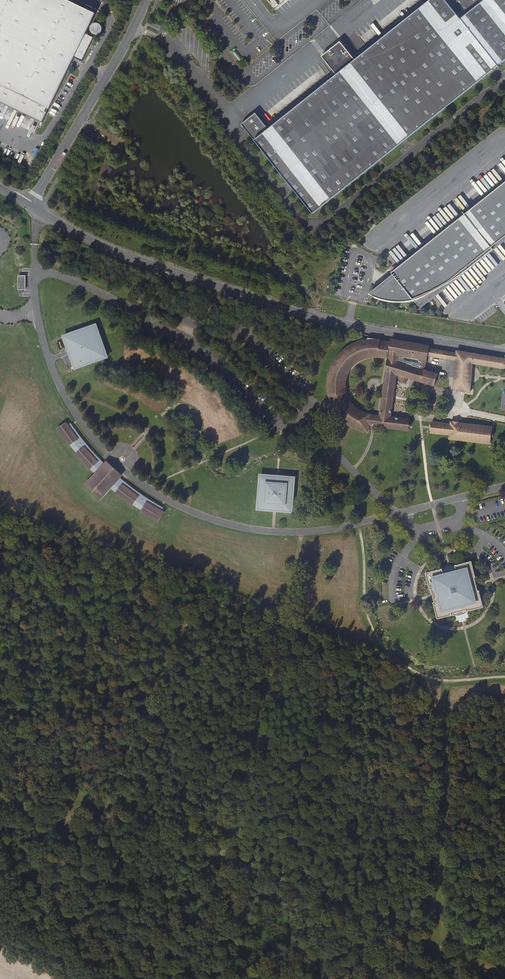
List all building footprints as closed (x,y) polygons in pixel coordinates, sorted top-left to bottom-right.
[(43,122),(48,112),(46,111),(47,108),(49,109),(74,58),(82,62),(94,37),(93,37),(94,34),(96,35),(97,35),(99,34),(100,33),(101,33),(102,31),(102,30),(102,28),(102,27),(102,26),(101,24),(99,23),(98,23),(97,23),(95,23),(94,23),(92,24),(92,25),(91,27),(91,28),(91,30),(91,31),(89,35),(86,33),(96,13),(68,0),(0,0),(0,102),(43,122)] [(206,16),(212,11),(203,0),(190,0),(204,17),(206,16)] [(355,60),(340,41),(322,56),(336,75),(254,140),(313,214),(462,95),(504,60),(504,0),(430,0),(355,60)] [(372,295),(375,297),(379,298),(384,300),(388,301),(392,301),(397,302),(401,302),(406,301),(410,301),(413,300),(418,306),(488,250),(489,252),(493,249),(492,247),(504,237),(504,182),(392,273),(395,277),(372,295)] [(26,280),(17,280),(17,294),(25,294),(25,293),(27,293),(26,280)] [(79,372),(110,358),(97,327),(65,341),(72,357),(79,372)] [(388,358),(390,343),(380,342),(381,340),(368,338),(368,340),(362,341),(357,342),(352,345),(348,347),(345,349),(338,357),(333,363),(331,369),(329,375),(328,383),(328,386),(328,392),(330,399),(332,405),(334,409),(336,413),(339,416),(342,419),(345,422),(348,424),(353,427),(354,428),(358,429),(361,431),(365,431),(367,432),(369,425),(378,426),(380,416),(372,415),(368,414),(365,413),(362,412),(358,410),(356,408),(352,405),(350,403),(349,400),(348,398),(347,395),(346,391),(345,387),(345,384),(346,378),(348,373),(350,369),(355,364),(360,361),(367,358),(371,357),(378,357),(388,358)] [(391,340),(390,343),(388,358),(385,380),(376,378),(374,378),(372,379),(369,381),(368,382),(368,384),(368,387),(368,389),(369,391),(371,392),(373,393),(383,394),(380,416),(378,426),(378,427),(409,430),(410,420),(396,418),(390,417),(396,374),(401,376),(399,382),(403,383),(407,384),(409,378),(434,386),(438,374),(424,370),(429,346),(391,340)] [(454,389),(461,391),(462,382),(471,383),(472,362),(498,366),(499,358),(473,354),(456,351),(455,379),(454,389)] [(470,395),(471,383),(462,382),(461,391),(459,402),(469,403),(470,395)] [(450,435),(450,425),(431,422),(431,428),(430,432),(450,435)] [(78,439),(66,423),(57,429),(69,445),(70,445),(77,453),(76,454),(90,469),(91,468),(96,474),(86,484),(101,498),(111,487),(116,492),(116,493),(132,505),(133,504),(142,510),(141,511),(159,521),(164,512),(147,502),(138,497),(122,485),(117,480),(102,467),(97,462),(83,446),(78,439)] [(450,435),(450,437),(478,441),(480,427),(451,423),(450,425),(450,435)] [(292,512),(294,478),(276,476),(260,475),(258,509),(275,510),(292,512)] [(459,607),(477,603),(467,568),(450,572),(432,577),(437,594),(442,612),(459,607)]
